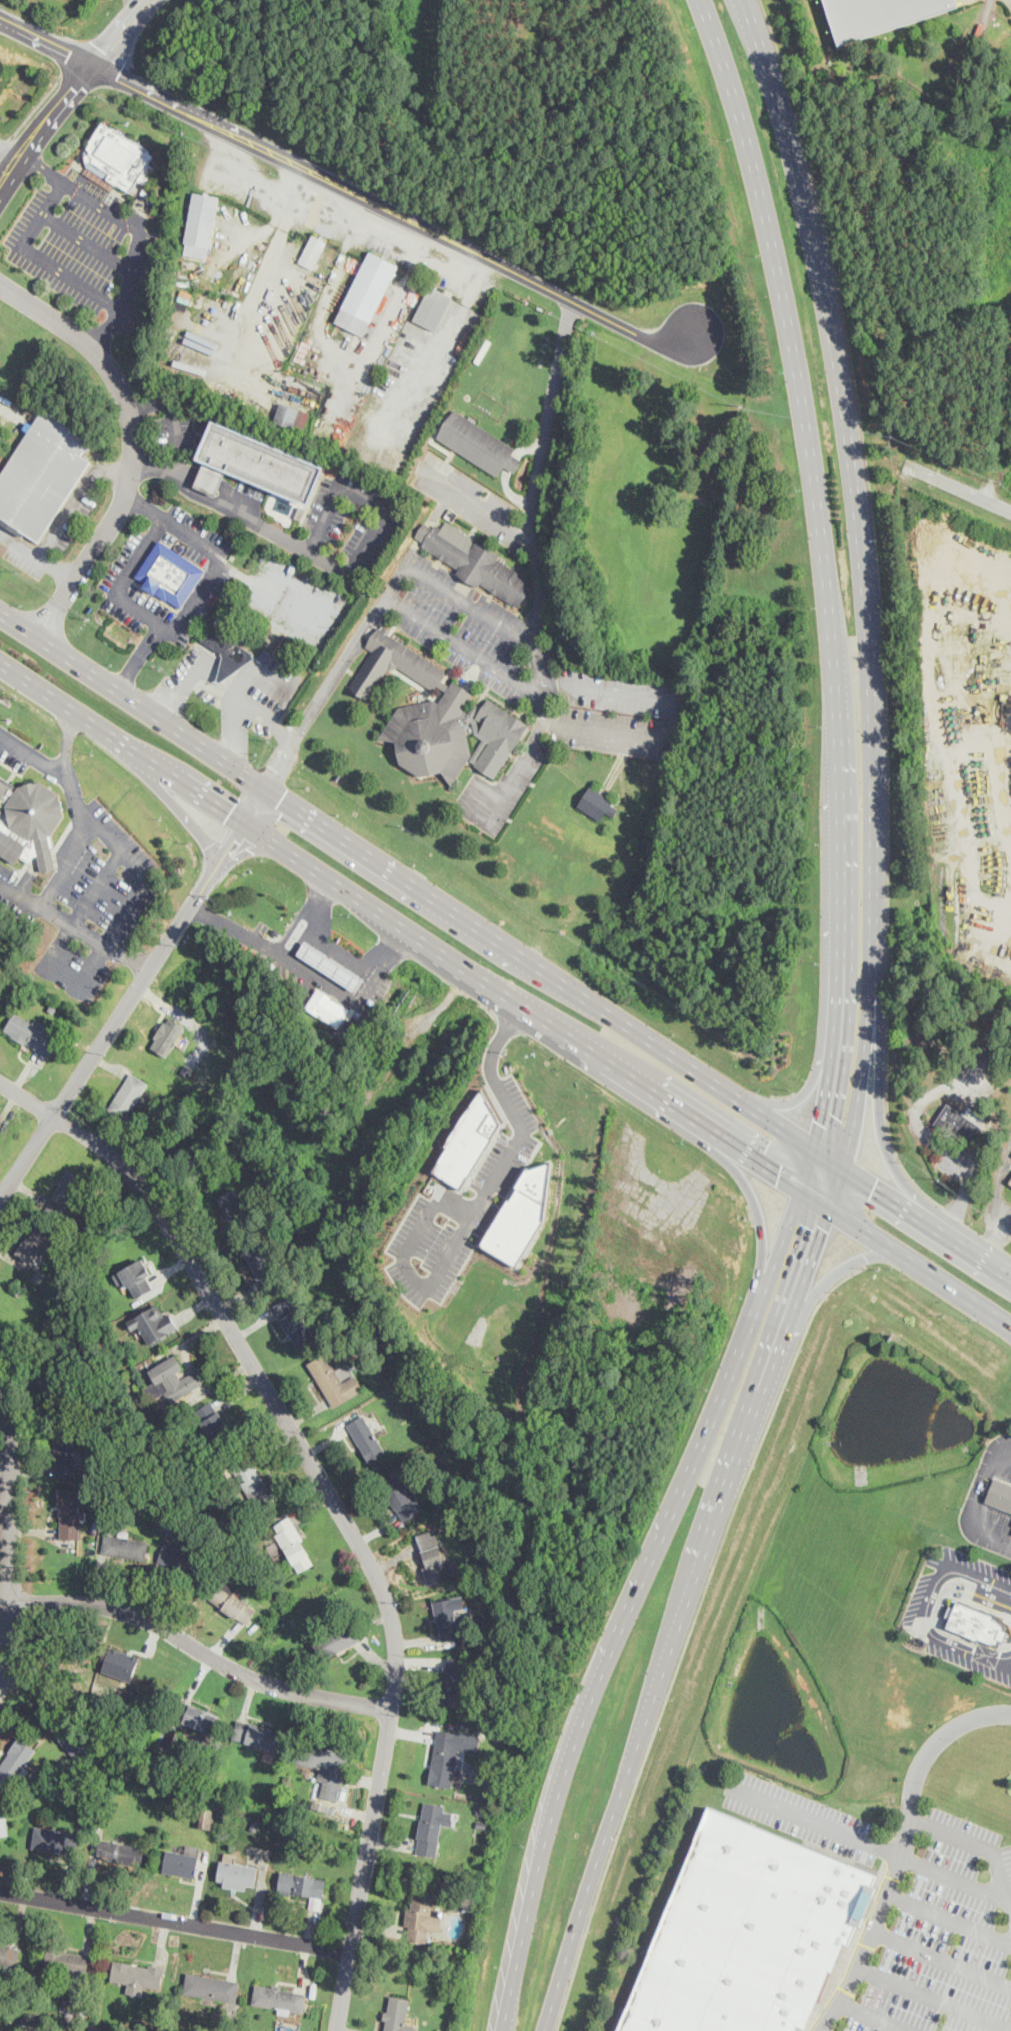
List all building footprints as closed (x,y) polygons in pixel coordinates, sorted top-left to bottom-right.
[(839,46),(824,0),(957,0),(959,6),(839,46)] [(103,122),(112,128),(113,127),(136,142),(137,141),(151,151),(150,152),(155,155),(149,164),(155,168),(145,184),(138,180),(130,192),(118,184),(117,186),(87,166),(83,153),(103,122)] [(150,199),(150,200),(141,193),(144,189),(153,195),(150,199)] [(217,215),(211,247),(209,247),(207,259),(185,255),(187,244),(185,243),(194,193),(220,198),(217,215)] [(327,244),(314,269),(300,262),(313,235),(327,242),(327,244)] [(398,267),(365,336),(336,322),(370,252),(399,266),(398,267)] [(191,268),(189,276),(181,274),(182,267),(191,268)] [(453,299),(437,333),(414,321),(431,287),(454,298),(453,299)] [(418,329),(415,335),(406,330),(409,325),(418,329)] [(229,399),(226,405),(221,402),(224,396),(229,399)] [(310,414),(304,432),(267,420),(273,401),(310,414)] [(522,460),(514,472),(505,466),(498,477),(436,436),(455,408),(515,447),(511,453),(522,460)] [(22,538),(0,524),(0,477),(44,409),(92,440),(81,456),(91,462),(38,543),(25,534),(22,538)] [(29,431),(23,427),(28,420),(34,424),(29,431)] [(214,423),(323,468),(309,503),(227,469),(216,496),(195,488),(206,461),(195,457),(201,442),(206,444),(214,423)] [(306,510),(301,521),(295,518),(300,507),(306,510)] [(446,522),(468,536),(463,543),(472,548),(477,540),(500,555),(498,559),(534,582),(517,608),(481,584),(478,588),(455,573),(458,569),(422,545),(424,543),(416,537),(425,523),(433,528),(435,525),(442,529),(446,522)] [(206,571),(180,610),(134,579),(159,540),(206,571)] [(367,574),(363,581),(355,577),(359,570),(367,574)] [(223,617),(219,625),(214,622),(218,614),(223,617)] [(370,625),(376,630),(379,627),(381,629),(383,630),(385,627),(391,630),(390,634),(446,671),(441,680),(443,680),(446,682),(451,685),(453,681),(459,685),(469,692),(473,695),(464,710),(464,711),(460,717),(464,719),(465,720),(465,724),(472,753),(452,784),(443,771),(420,775),(403,768),(396,742),(379,738),(399,708),(413,705),(429,701),(435,700),(439,703),(447,692),(437,686),(433,691),(398,668),(390,670),(389,670),(368,699),(350,687),(372,651),(367,648),(366,647),(368,645),(361,640),(370,625)] [(255,659),(221,684),(218,682),(223,658),(221,656),(222,654),(203,642),(221,629),(236,638),(237,644),(254,655),(253,657),(255,659)] [(270,652),(263,663),(257,658),(264,648),(270,652)] [(474,764),(494,777),(529,724),(488,697),(482,707),(478,712),(475,717),(483,722),(479,730),(476,734),(482,738),(469,759),(475,763),(474,764)] [(464,710),(468,712),(474,702),(482,707),(478,712),(476,710),(473,715),(477,718),(479,730),(476,734),(474,733),(471,721),(470,720),(469,722),(464,718),(464,719),(460,717),(464,710)] [(9,785),(0,800),(0,779),(9,785)] [(27,844),(0,827),(0,800),(9,785),(16,789),(17,785),(40,780),(60,793),(64,814),(51,835),(58,865),(40,870),(38,854),(33,855),(29,861),(20,855),(27,844)] [(605,813),(612,818),(619,808),(611,803),(613,800),(591,784),(577,804),(600,820),(605,813)] [(16,863),(0,853),(0,827),(27,844),(20,855),(16,863)] [(298,953),(354,990),(362,977),(305,940),(298,953)] [(317,987),(350,1008),(337,1027),(305,1006),(317,987)] [(14,1012),(3,1029),(50,1057),(61,1039),(45,1030),(48,1025),(35,1018),(32,1022),(14,1012)] [(152,1046),(168,1056),(186,1025),(171,1016),(167,1022),(164,1020),(154,1037),(156,1038),(152,1046)] [(108,1109),(125,1120),(148,1082),(131,1072),(108,1109)] [(483,1088),(432,1170),(464,1187),(502,1122),(483,1088)] [(966,1143),(979,1125),(947,1102),(934,1120),(966,1143)] [(552,1161),(543,1221),(514,1267),(479,1245),(526,1169),(552,1161)] [(66,1208),(85,1178),(68,1167),(49,1198),(66,1208)] [(250,1211),(235,1187),(214,1199),(229,1223),(250,1211)] [(35,1224),(56,1237),(46,1253),(42,1250),(33,1263),(16,1251),(27,1235),(28,1236),(35,1224)] [(263,1286),(282,1275),(260,1236),(240,1248),(263,1286)] [(145,1257),(155,1273),(148,1276),(155,1288),(138,1298),(127,1280),(120,1284),(115,1274),(145,1257)] [(293,1294),(272,1306),(297,1350),(317,1338),(293,1294)] [(126,1320),(132,1330),(139,1326),(148,1343),(178,1328),(163,1300),(126,1320)] [(363,1390),(353,1375),(342,1381),(334,1370),(339,1367),(332,1356),(327,1359),(324,1352),(305,1362),(332,1407),(363,1390)] [(205,1381),(198,1368),(180,1378),(175,1371),(183,1368),(173,1353),(146,1370),(153,1381),(145,1385),(153,1398),(163,1392),(169,1402),(205,1381)] [(230,1430),(212,1399),(192,1411),(210,1441),(230,1430)] [(346,1423),(368,1462),(385,1452),(364,1413),(346,1423)] [(55,1477),(75,1477),(75,1435),(55,1435),(55,1477)] [(274,1499),(247,1453),(229,1464),(256,1510),(274,1499)] [(423,1510),(416,1497),(411,1500),(394,1469),(377,1480),(403,1521),(423,1510)] [(997,1479),(988,1501),(1005,1507),(1010,1509),(1010,1484),(997,1479)] [(80,1538),(80,1488),(58,1488),(58,1538),(80,1538)] [(298,1571),(312,1563),(299,1540),(302,1538),(288,1515),(273,1525),(277,1532),(274,1534),(292,1564),(293,1563),(298,1571)] [(451,1577),(433,1528),(412,1536),(430,1584),(451,1577)] [(163,1541),(157,1561),(194,1573),(200,1554),(189,1550),(193,1537),(176,1531),(172,1544),(163,1541)] [(147,1541),(104,1534),(100,1552),(143,1559),(147,1541)] [(208,1600),(245,1624),(255,1609),(238,1597),(242,1590),(222,1578),(208,1600)] [(431,1601),(435,1621),(437,1621),(441,1641),(460,1638),(458,1625),(466,1623),(464,1612),(455,1613),(454,1609),(464,1607),(462,1595),(431,1601)] [(952,1600),(942,1625),(996,1646),(1006,1620),(952,1600)] [(320,1661),(360,1639),(349,1620),(310,1641),(320,1661)] [(109,1646),(137,1657),(129,1681),(99,1670),(109,1646)] [(437,1703),(475,1709),(477,1694),(464,1693),(469,1672),(467,1672),(469,1659),(449,1656),(446,1670),(448,1671),(446,1686),(440,1685),(437,1703)] [(177,1698),(219,1718),(212,1736),(168,1716),(177,1698)] [(231,1738),(278,1752),(284,1731),(237,1717),(231,1738)] [(439,1729),(430,1784),(454,1787),(460,1750),(478,1753),(481,1733),(461,1730),(461,1733),(439,1729)] [(12,1785),(35,1749),(16,1736),(6,1751),(9,1753),(0,1765),(0,1777),(12,1785)] [(295,1762),(320,1769),(317,1780),(323,1782),(319,1796),(338,1801),(351,1751),(301,1739),(295,1762)] [(446,1804),(423,1800),(414,1854),(435,1857),(441,1824),(451,1826),(454,1812),(445,1811),(446,1804)] [(611,2030),(788,2030),(790,2025),(798,2029),(837,1942),(846,1944),(874,1874),(700,1805),(611,2030)] [(215,1811),(199,1808),(195,1826),(211,1829),(215,1811)] [(6,1816),(0,1817),(0,1835),(8,1834),(6,1816)] [(79,1832),(34,1825),(31,1848),(75,1854),(79,1832)] [(140,1864),(143,1845),(103,1839),(100,1858),(140,1864)] [(162,1871),(195,1877),(198,1854),(165,1848),(162,1871)] [(254,1886),(258,1866),(219,1860),(216,1879),(223,1880),(222,1886),(245,1890),(245,1884),(254,1886)] [(322,1900),(326,1878),(280,1870),(276,1892),(322,1900)] [(440,1932),(443,1916),(432,1914),(435,1893),(411,1889),(404,1940),(427,1943),(429,1931),(440,1932)] [(0,1942),(0,1964),(17,1967),(20,1946),(0,1942)] [(44,1971),(87,1977),(90,1954),(47,1948),(44,1971)] [(164,1966),(113,1959),(110,1980),(127,1982),(126,1993),(145,1996),(146,1987),(161,1989),(164,1966)] [(235,2001),(239,1979),(186,1971),(183,1993),(235,2001)] [(254,1983),(251,2003),(278,2008),(277,2013),(289,2015),(289,2010),(302,2012),(305,1992),(280,1988),(281,1985),(272,1984),(272,1986),(254,1983)] [(62,2017),(81,2017),(81,1995),(62,1995),(62,2017)] [(387,2011),(383,2010),(382,2019),(385,2019),(383,2030),(413,2030),(415,2024),(405,2022),(409,1998),(389,1995),(387,2011)]
